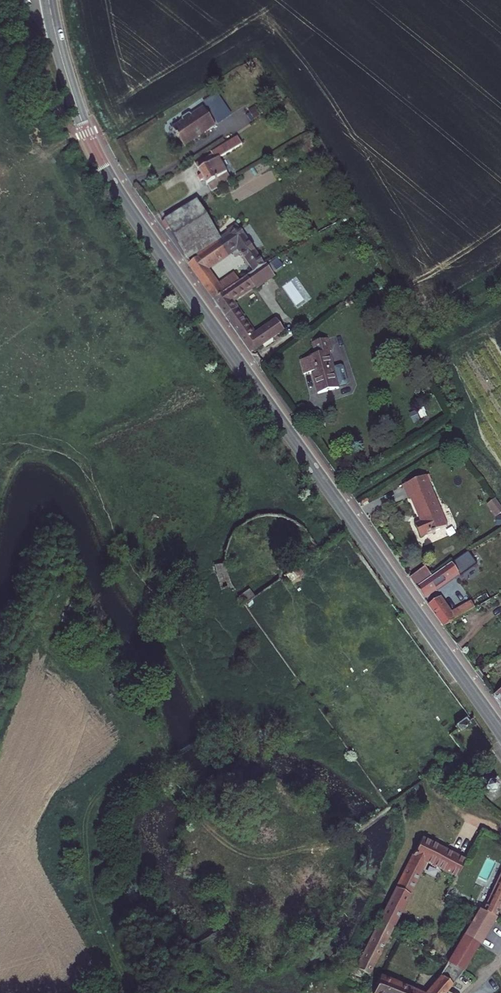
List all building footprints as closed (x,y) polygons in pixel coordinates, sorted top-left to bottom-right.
[(217,127),(202,105),(190,113),(189,111),(180,117),(183,121),(175,126),(188,146),(217,127)] [(228,158),(221,147),(195,164),(202,175),(197,178),(201,184),(205,181),(209,186),(227,175),(219,163),(228,158)] [(212,236),(197,213),(180,224),(185,232),(173,240),(182,255),(212,236)] [(180,224),(166,234),(171,241),(173,240),(185,232),(180,224)] [(221,250),(212,236),(182,255),(190,268),(221,250)] [(243,240),(191,273),(204,292),(207,296),(215,301),(250,279),(244,277),(220,292),(209,277),(241,257),(256,275),(268,267),(243,240)] [(374,277),(383,272),(374,254),(365,259),(374,277)] [(233,302),(256,287),(258,291),(278,278),(270,266),(268,267),(256,275),(250,279),(215,301),(226,316),(245,342),(252,351),(284,331),(277,321),(256,333),(233,302)] [(319,391),(338,387),(331,353),(333,352),(330,340),(314,343),(317,356),(302,359),(305,374),(315,372),(319,391)] [(425,476),(402,487),(408,498),(410,497),(419,516),(422,515),(425,520),(416,525),(422,538),(449,525),(425,476)] [(491,502),(488,504),(495,518),(500,515),(500,509),(490,488),(485,490),(491,502)] [(424,570),(412,579),(429,602),(478,565),(468,551),(431,579),(424,570)] [(291,581),(301,572),(296,567),(286,576),(291,581)] [(239,596),(245,604),(254,597),(248,589),(239,596)] [(444,601),(433,607),(440,615),(450,629),(482,610),(478,603),(454,617),(444,601)] [(476,782),(490,802),(500,795),(500,783),(496,775),(489,773),(476,782)] [(379,913),(392,920),(425,854),(455,868),(463,852),(419,831),(379,913)] [(482,903),(494,909),(500,895),(500,866),(482,903)] [(479,902),(447,961),(457,971),(464,963),(494,909),(482,903),(479,902)] [(392,920),(379,913),(354,963),(368,969),(392,920)] [(449,981),(457,971),(447,961),(439,971),(449,981)] [(371,985),(381,990),(380,992),(438,992),(449,981),(439,971),(421,991),(379,971),(371,985)]
